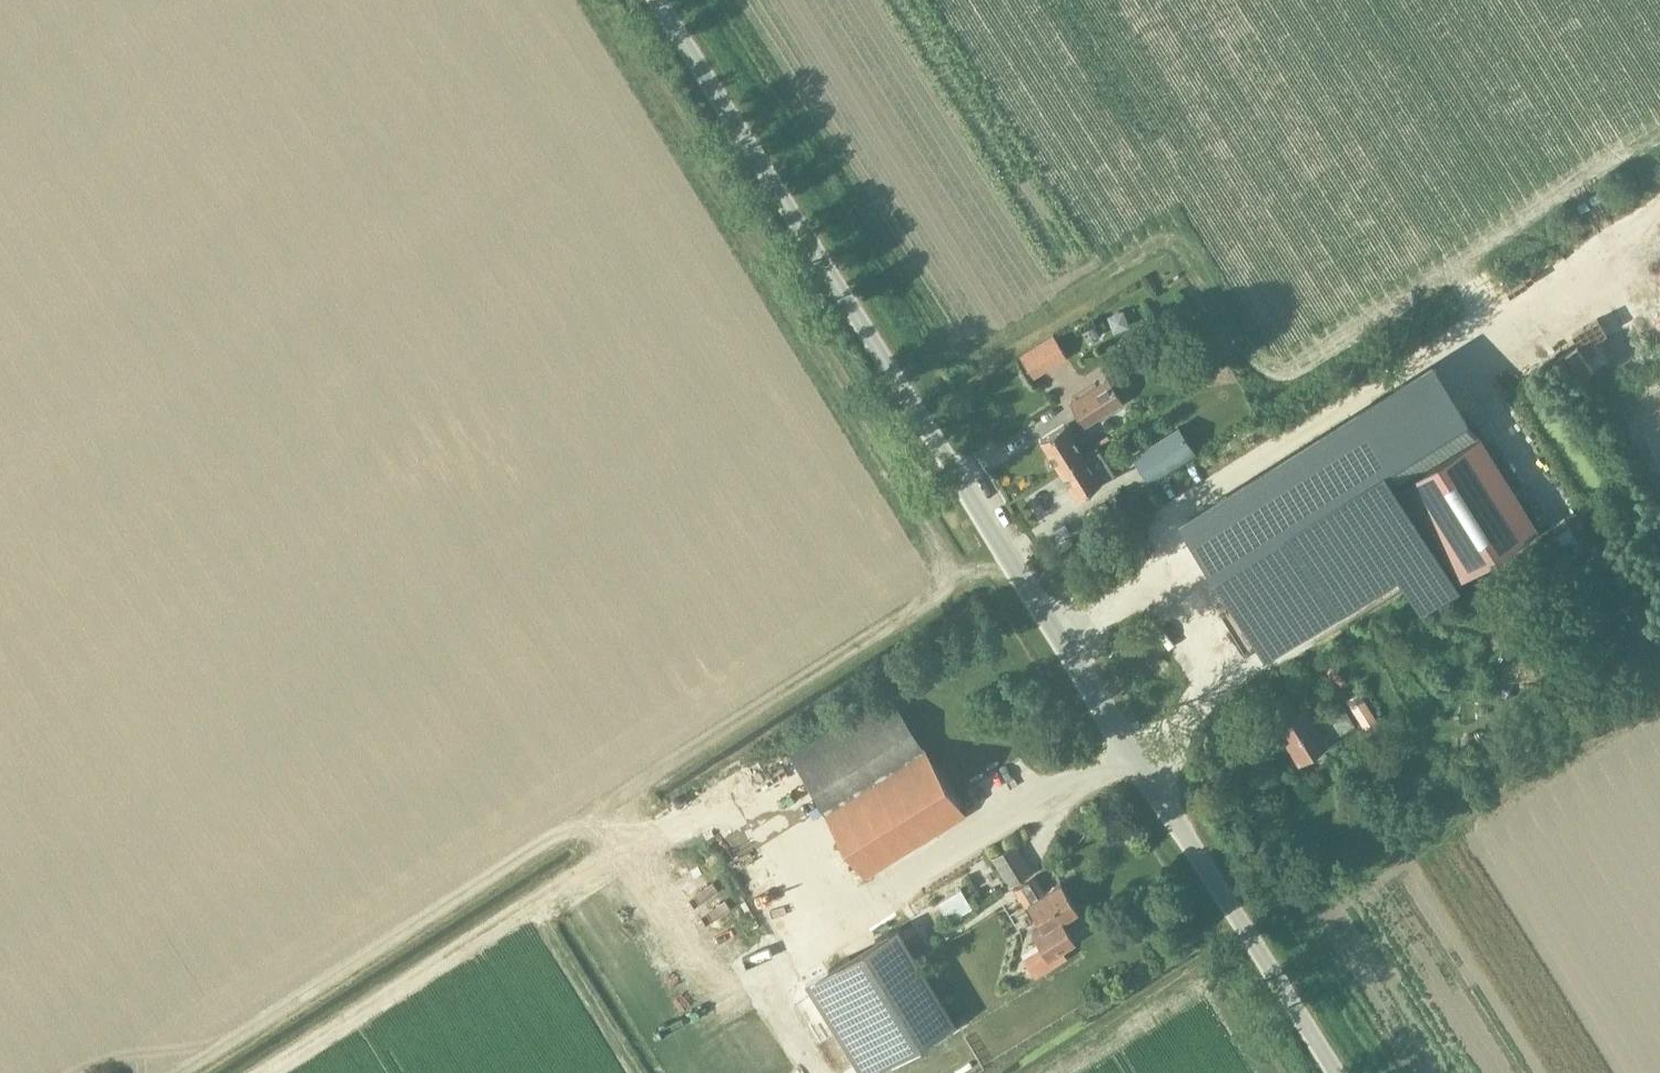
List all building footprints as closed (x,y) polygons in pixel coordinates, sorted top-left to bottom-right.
[(1436,365),(1355,416),(1187,521),(1265,646),(1399,562),(1423,600),(1454,581),(1440,560),(1392,485),(1477,431),(1436,365)] [(1106,380),(1068,404),(1082,427),(1121,403),(1106,380)] [(1080,455),(1069,437),(1062,426),(1038,441),(1056,470),(1080,455)] [(1182,426),(1136,455),(1149,477),(1196,447),(1182,426)] [(1392,485),(1440,560),(1454,581),(1537,529),(1538,528),(1477,431),(1392,485)] [(1080,455),(1056,470),(1073,499),(1112,475),(1094,447),(1080,456),(1080,455)] [(1116,491),(1105,498),(1119,520),(1131,513),(1116,491)] [(1172,614),(1193,603),(1168,551),(1146,562),(1172,614)] [(963,815),(924,753),(924,752),(887,692),(787,755),(824,814),(863,877),(963,815)] [(1363,729),(1377,720),(1359,692),(1344,700),(1363,729)] [(1304,710),(1276,728),(1296,760),(1324,743),(1354,725),(1340,702),(1325,711),(1326,712),(1311,721),(1304,710)] [(726,844),(731,856),(761,842),(756,830),(726,844)] [(1013,844),(990,858),(1008,886),(1030,872),(1013,844)] [(738,866),(747,879),(763,867),(754,854),(738,866)] [(978,884),(988,878),(980,864),(970,870),(978,884)] [(948,911),(968,896),(954,878),(934,894),(948,911)] [(1033,879),(1013,891),(1024,908),(1027,906),(1042,929),(1032,935),(1046,959),(1045,968),(1053,969),(1057,952),(1073,942),(1061,922),(1076,912),(1059,884),(1043,894),(1033,879)] [(887,1066),(955,1023),(896,928),(807,983),(862,1072),(875,1072),(887,1066)]
